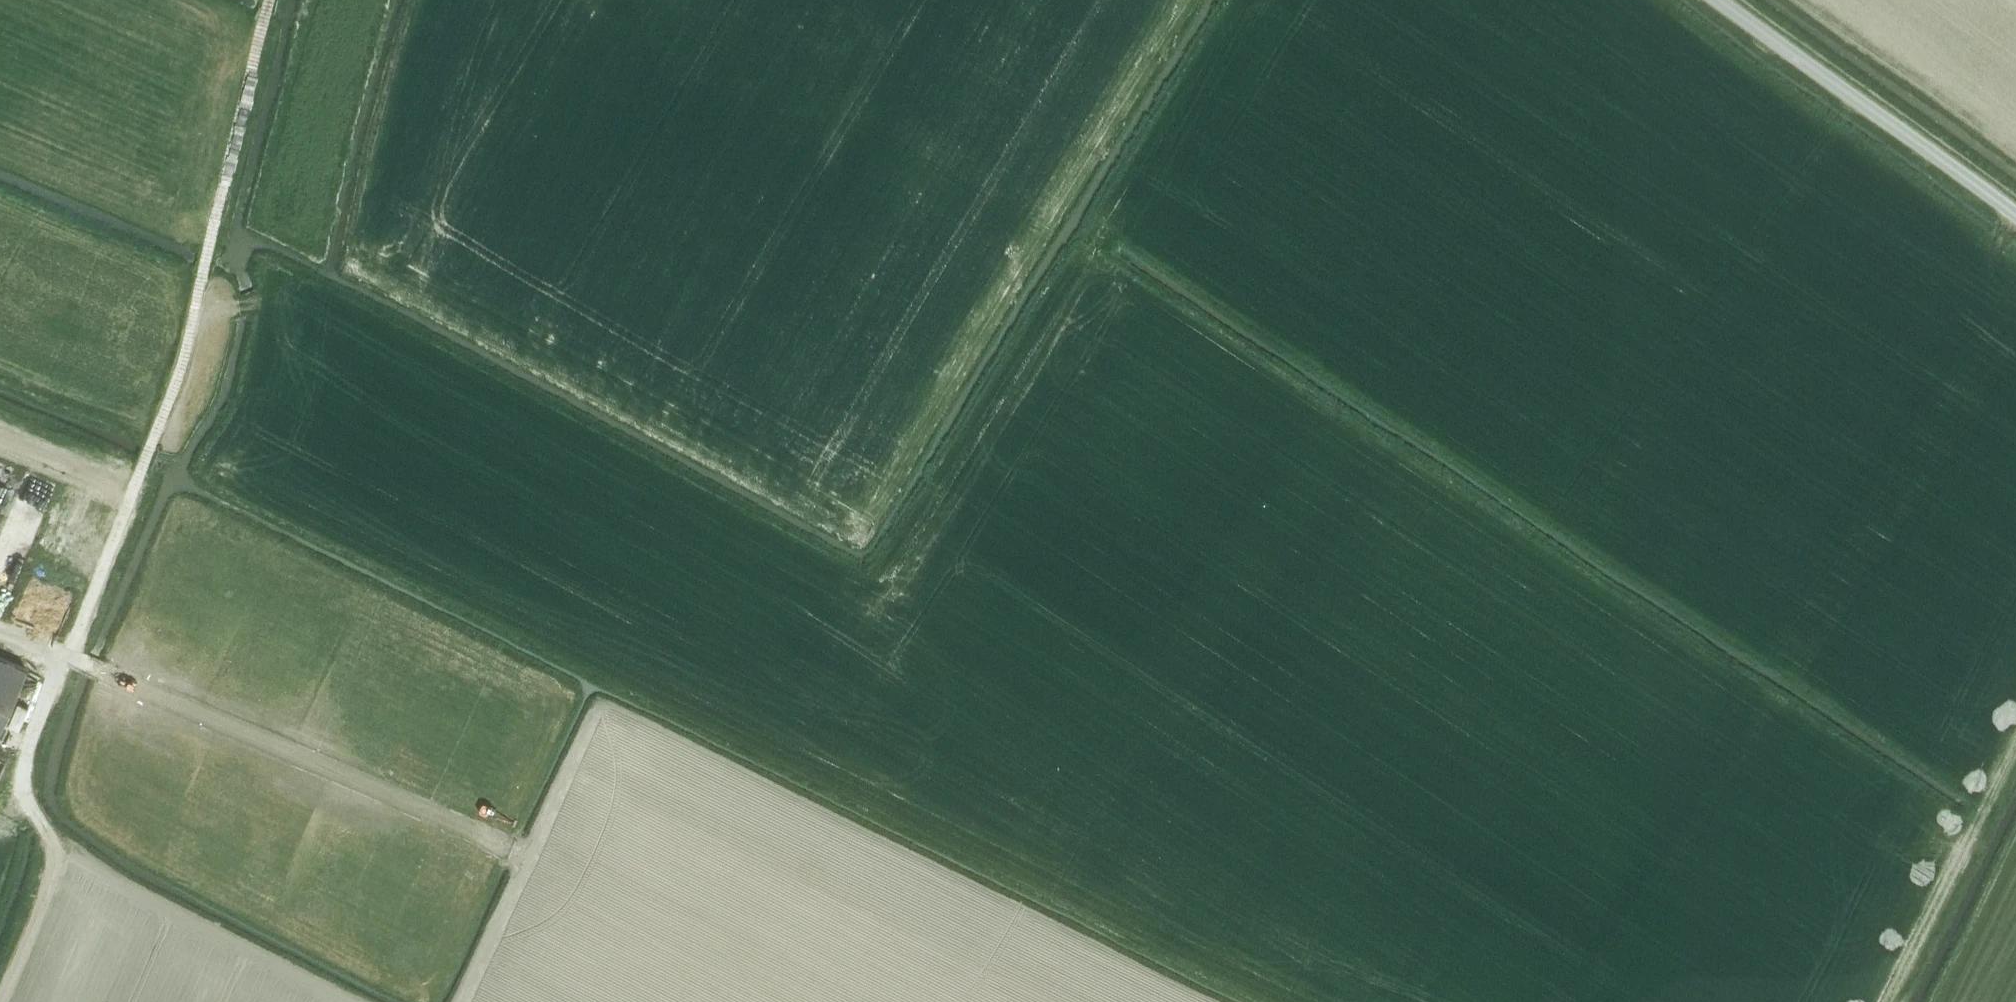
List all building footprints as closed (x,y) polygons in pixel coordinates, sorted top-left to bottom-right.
[(26,668),(0,656),(0,726),(26,668)] [(29,706),(17,701),(8,725),(19,729),(29,706)]
